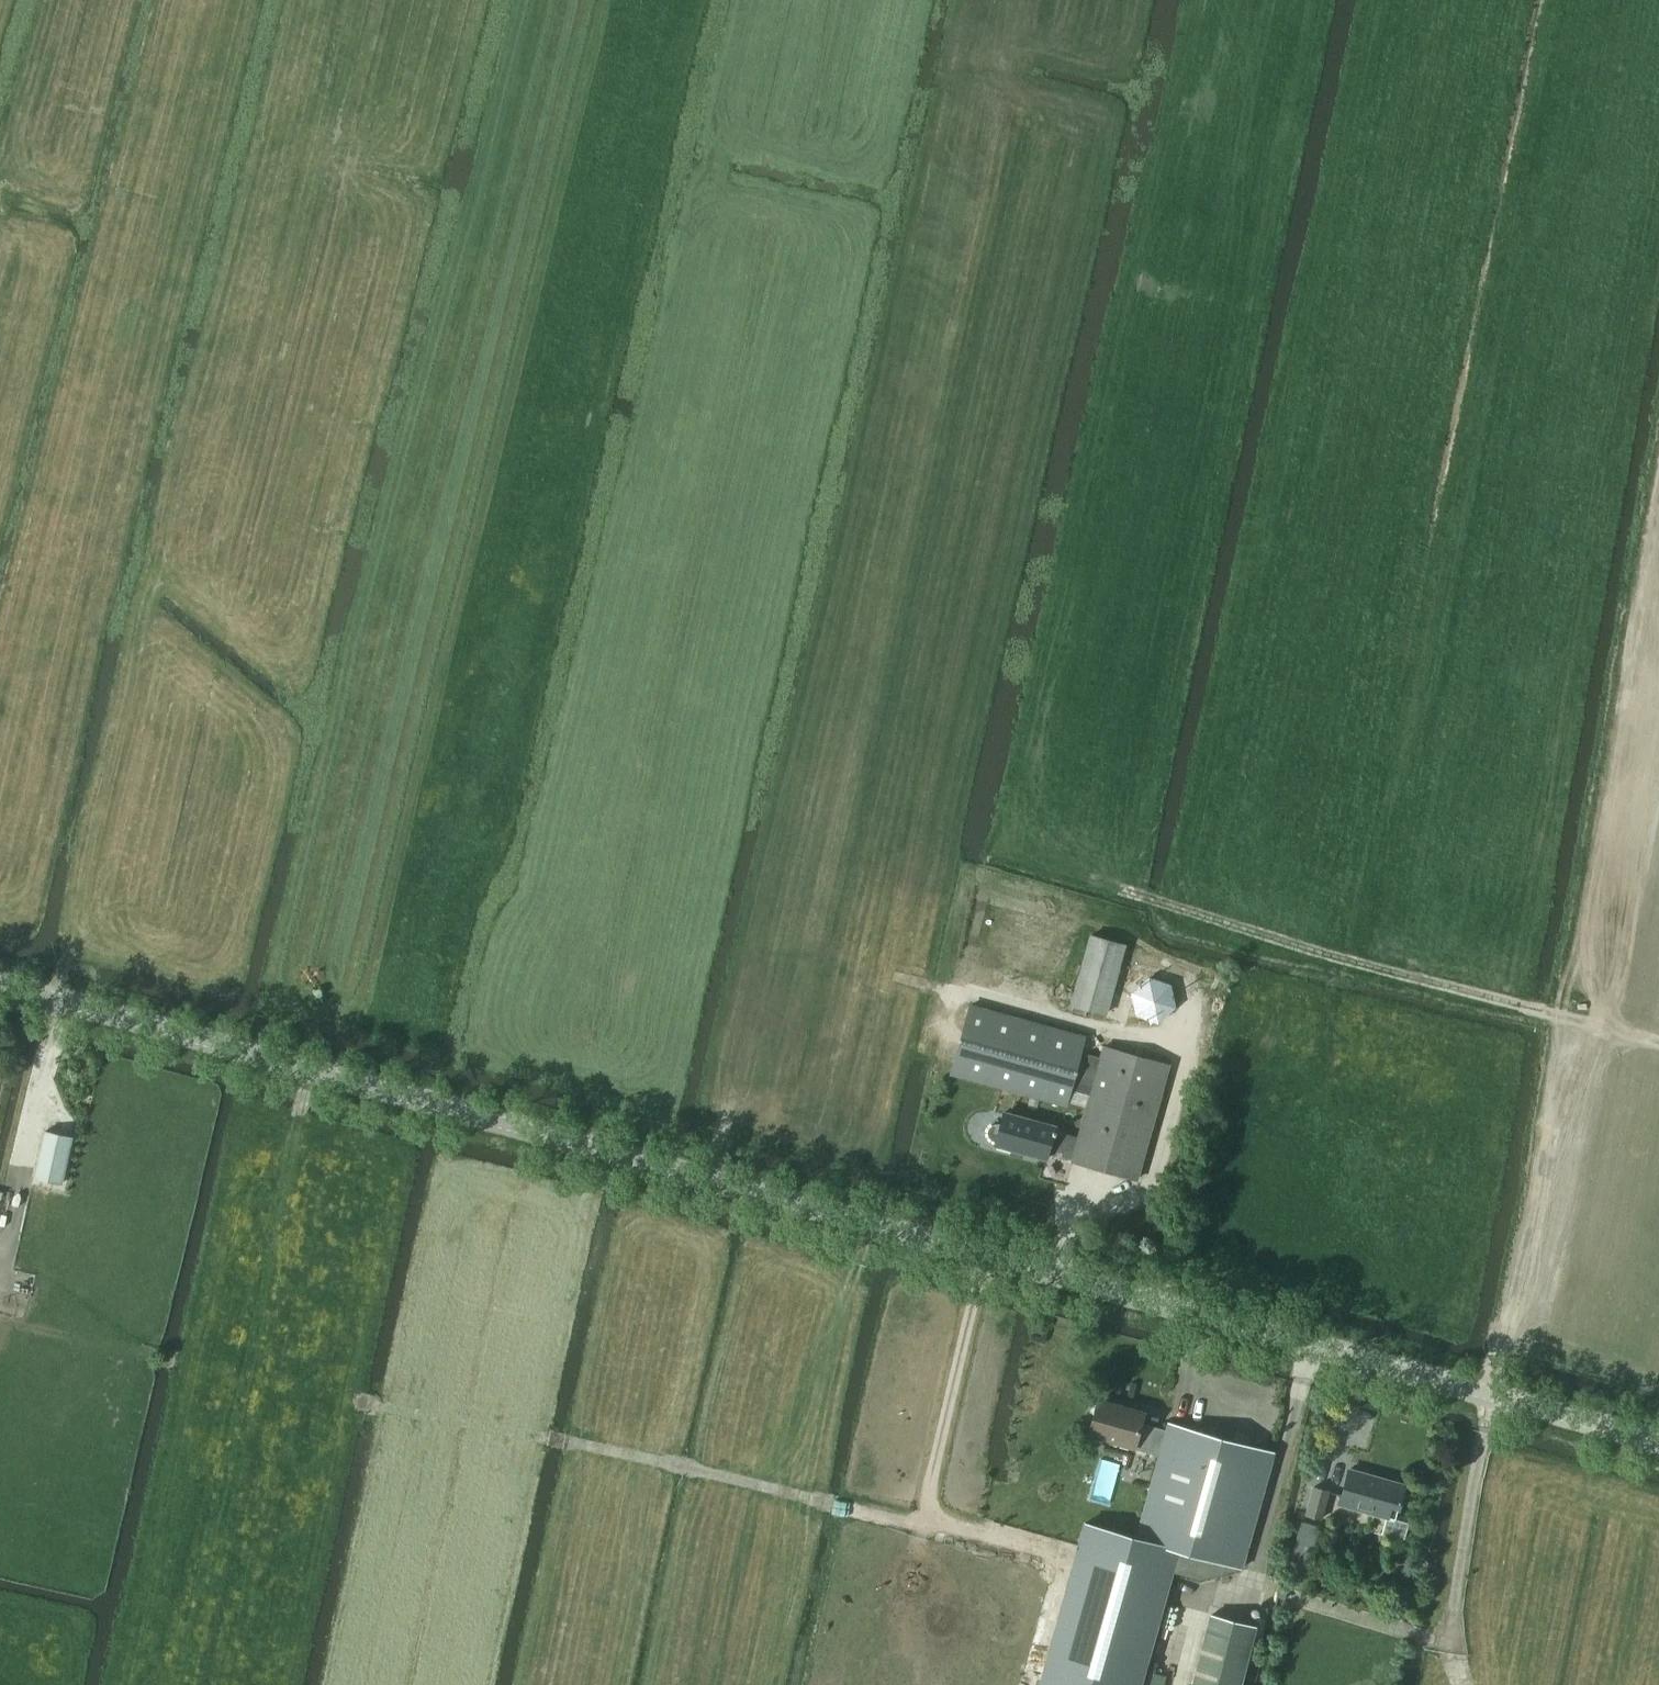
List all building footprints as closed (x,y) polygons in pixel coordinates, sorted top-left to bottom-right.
[(1090,935),(1071,1004),(1106,1013),(1125,945),(1090,935)] [(970,1005),(951,1073),(1065,1105),(1066,1103),(1070,1088),(1091,1094),(1087,1109),(1079,1137),(1054,1130),(1055,1127),(1004,1112),(1000,1125),(996,1124),(991,1125),(988,1128),(987,1133),(988,1137),(991,1141),(995,1142),(995,1144),(1046,1158),(1047,1152),(1073,1160),(1072,1161),(1136,1179),(1165,1077),(1168,1064),(1104,1046),(1100,1058),(1080,1052),(1084,1037),(970,1005)] [(44,1131),(34,1177),(61,1183),(72,1137),(44,1131)] [(1040,1684),(1140,1684),(1167,1588),(1172,1571),(1199,1579),(1234,1571),(1235,1566),(1241,1567),(1274,1453),(1169,1423),(1168,1423),(1166,1430),(1140,1423),(1143,1413),(1098,1400),(1088,1434),(1134,1447),(1135,1444),(1160,1451),(1136,1537),(1122,1533),(1085,1522),(1080,1540),(1072,1569),(1040,1684)] [(1339,1503),(1395,1519),(1404,1485),(1348,1470),(1339,1503)] [(1306,1514),(1321,1518),(1329,1491),(1313,1487),(1306,1514)] [(1301,1521),(1289,1564),(1307,1569),(1319,1526),(1301,1521)] [(1192,1684),(1240,1684),(1255,1627),(1243,1624),(1210,1615),(1192,1684)]
